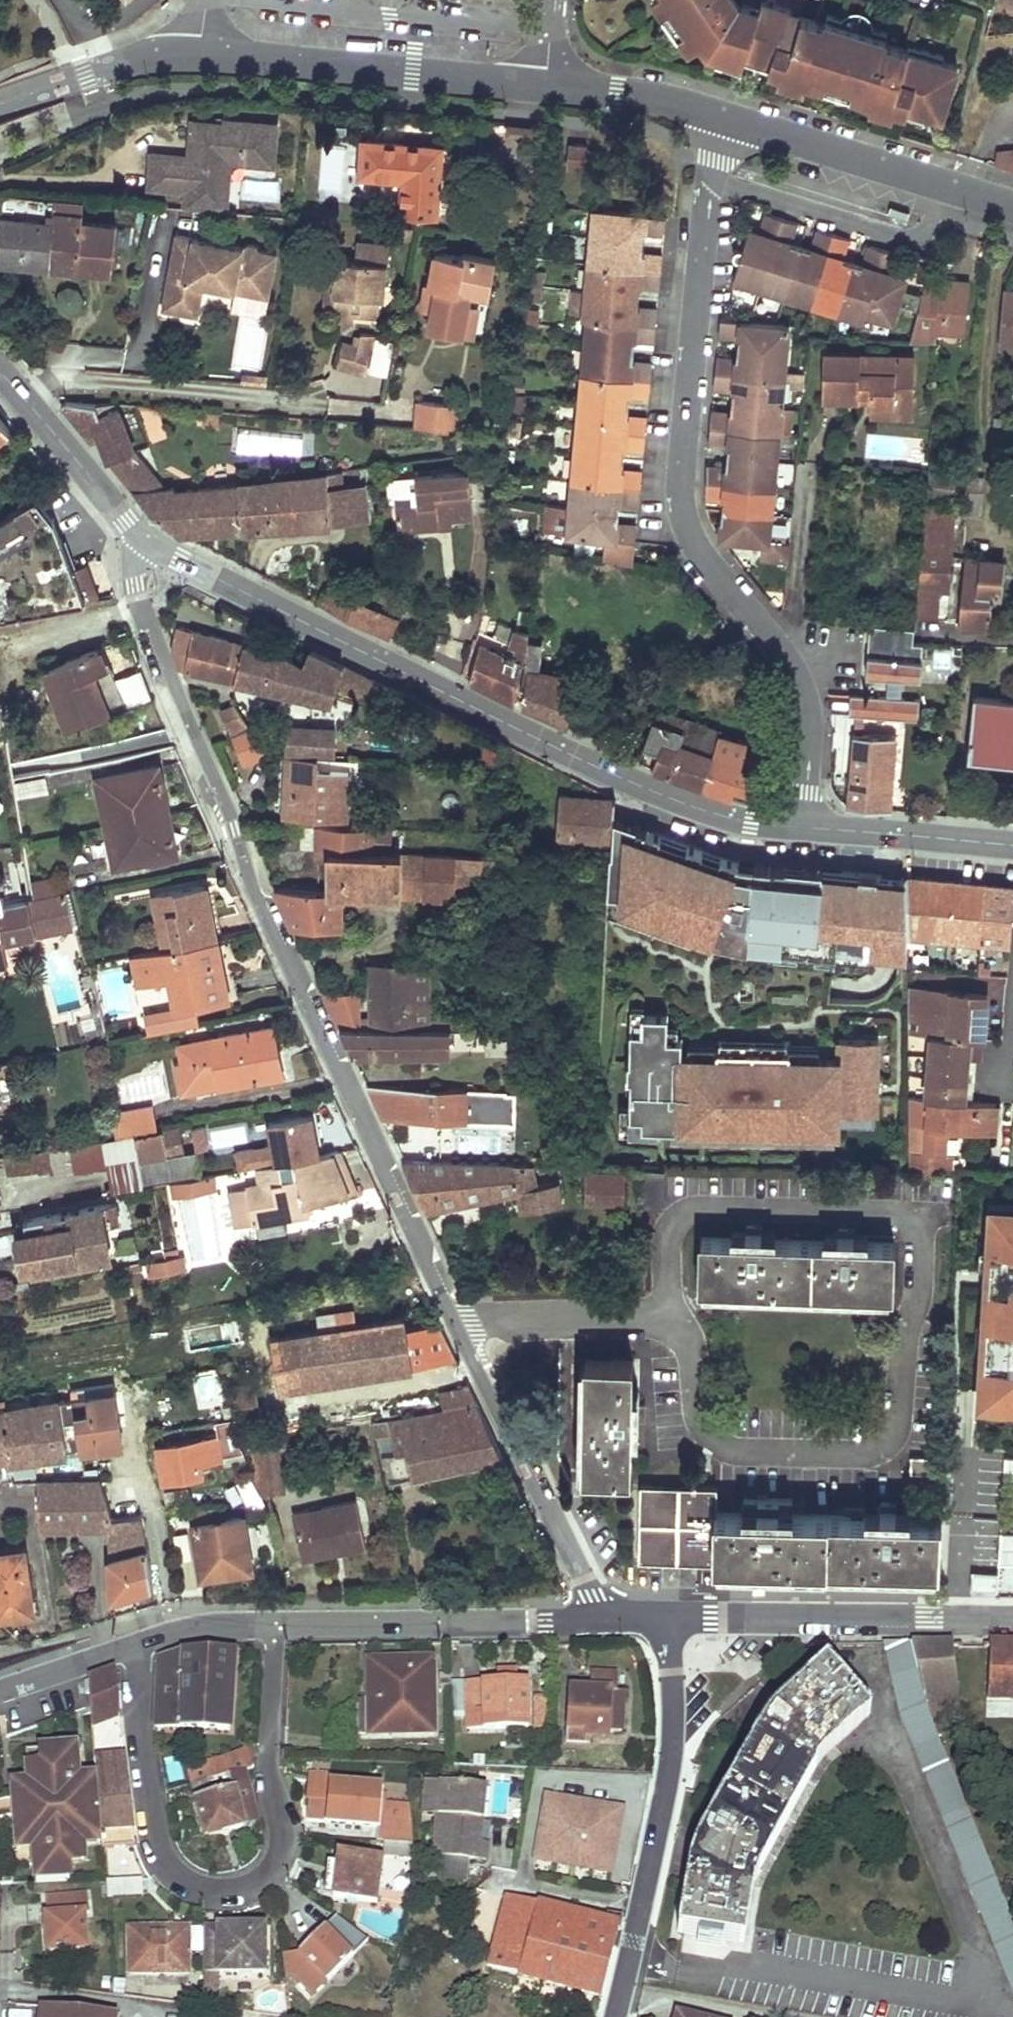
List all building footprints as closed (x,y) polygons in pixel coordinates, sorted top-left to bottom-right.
[(688,48),(696,43),(665,0),(654,0),(688,48)] [(962,70),(958,69),(959,66),(945,61),(946,56),(910,45),(908,50),(886,44),(889,34),(869,27),(869,22),(868,17),(860,15),(857,24),(855,32),(846,30),(849,21),(841,19),(828,15),(825,25),(805,19),(792,15),(793,10),(763,0),(760,9),(744,3),(739,2),(737,0),(665,0),(696,43),(701,40),(709,50),(744,61),(746,53),(771,61),(769,69),(814,82),(815,79),(864,95),(863,97),(908,111),(909,108),(942,118),(950,98),(952,98),(962,70)] [(995,15),(1012,16),(1012,0),(996,0),(995,15)] [(849,21),(857,24),(860,15),(868,17),(857,10),(841,19),(849,21)] [(857,24),(849,21),(846,30),(855,32),(857,24)] [(744,61),(769,69),(771,61),(746,53),(744,61)] [(814,82),(863,97),(864,95),(815,79),(814,82)] [(191,156),(154,153),(150,187),(188,191),(186,208),(193,208),(228,212),(233,161),(263,164),(267,122),(226,118),(226,123),(205,121),(203,150),(192,149),(191,156)] [(205,121),(194,120),(192,149),(203,150),(205,121)] [(279,123),(267,122),(263,164),(276,165),(279,123)] [(435,213),(441,146),(363,141),(360,174),(404,177),(401,210),(435,213)] [(585,167),(587,146),(568,145),(566,165),(585,167)] [(996,150),(994,164),(1012,170),(1012,147),(996,150)] [(84,199),(2,193),(0,222),(0,260),(112,267),(117,224),(82,220),(84,199)] [(666,215),(593,209),(591,237),(637,241),(638,229),(664,232),(666,215)] [(750,228),(743,247),(738,247),(735,250),(739,258),(740,258),(734,278),(735,278),(761,286),(782,217),(774,214),(766,212),(760,231),(750,228)] [(782,217),(761,286),(787,294),(802,243),(792,240),(797,222),(790,219),(782,217)] [(802,243),(787,294),(812,302),(833,233),(826,230),(818,228),(813,247),(802,243)] [(243,245),(176,232),(161,308),(197,315),(203,284),(268,297),(277,252),(260,249),(256,244),(248,242),(243,245)] [(833,233),(812,302),(838,310),(853,259),(843,256),(849,238),(841,235),(833,233)] [(637,241),(591,237),(588,264),(660,270),(662,255),(636,252),(637,241)] [(333,310),(352,312),(378,314),(379,299),(381,299),(384,262),(388,262),(390,245),(356,242),(355,260),(333,258),(330,279),(336,279),(333,310)] [(853,259),(838,310),(863,318),(866,311),(885,249),(877,247),(870,244),(864,262),(853,259)] [(885,249),(866,311),(893,319),(906,276),(896,272),(901,254),(897,253),(885,249)] [(421,309),(431,311),(428,330),(462,335),(468,303),(458,301),(460,289),(489,293),(495,258),(463,253),(462,256),(434,252),(429,283),(425,283),(421,309)] [(330,279),(333,258),(326,257),(323,282),(327,282),(323,310),(333,310),(336,279),(330,279)] [(0,260),(0,268),(111,275),(112,267),(0,260)] [(660,270),(588,264),(586,290),(632,294),(633,282),(659,285),(660,270)] [(541,287),(542,278),(532,276),(530,286),(541,287)] [(961,333),(966,282),(936,279),(935,291),(924,289),(911,340),(930,341),(932,330),(961,333)] [(528,295),(539,297),(541,287),(530,286),(528,295)] [(632,294),(586,290),(583,318),(588,318),(655,323),(657,307),(630,305),(632,294)] [(1005,291),(1001,346),(1012,347),(1012,292),(1005,291)] [(468,303),(462,335),(474,338),(479,305),(468,303)] [(352,312),(333,310),(332,319),(351,321),(352,312)] [(790,323),(721,317),(720,333),(739,335),(738,346),(787,351),(790,323)] [(588,318),(585,345),(626,348),(627,337),(653,339),(655,323),(588,318)] [(336,366),(365,374),(372,350),(374,334),(360,333),(357,345),(343,341),(336,366)] [(626,348),(585,345),(583,372),(650,377),(651,362),(625,359),(626,348)] [(737,358),(718,356),(716,371),(784,378),(787,351),(738,346),(737,358)] [(918,394),(919,368),(906,368),(906,356),(828,354),(827,391),(842,391),(842,399),(863,399),(864,391),(875,392),(875,400),(875,407),(899,408),(899,393),(918,394)] [(906,368),(919,368),(920,356),(906,356),(906,368)] [(782,404),(784,378),(716,371),(715,387),(734,389),(733,400),(782,404)] [(650,377),(583,372),(580,399),(622,402),(623,391),(648,394),(650,377)] [(254,383),(254,374),(241,373),(240,382),(254,383)] [(254,383),(267,385),(268,376),(254,374),(254,383)] [(842,391),(827,391),(826,398),(842,399),(842,391)] [(863,399),(875,400),(875,392),(864,391),(863,399)] [(918,416),(918,394),(899,393),(899,408),(875,407),(874,415),(918,416)] [(622,402),(580,399),(578,426),(644,432),(646,417),(621,414),(622,402)] [(415,427),(456,430),(457,417),(444,415),(444,402),(418,400),(415,427)] [(732,412),(713,410),(711,426),(779,432),(779,431),(782,406),(782,404),(733,400),(732,412)] [(99,414),(96,405),(65,402),(61,405),(92,442),(98,436),(107,461),(134,451),(117,407),(99,414)] [(444,415),(457,417),(458,403),(444,402),(444,415)] [(792,407),(782,406),(779,431),(789,432),(792,407)] [(10,430),(0,417),(0,439),(10,430)] [(507,421),(505,435),(509,435),(521,436),(522,422),(507,421)] [(644,432),(578,426),(575,454),(617,457),(618,445),(643,447),(644,432)] [(779,432),(711,426),(710,442),(729,443),(728,455),(777,460),(779,432)] [(930,428),(865,428),(866,459),(922,459),(922,439),(930,439),(930,428)] [(236,453),(301,456),(302,435),(237,432),(236,453)] [(134,451),(107,461),(123,479),(139,467),(134,451)] [(617,457),(575,454),(572,480),(639,486),(640,470),(616,468),(617,457)] [(708,465),(707,480),(774,486),(777,460),(728,455),(727,467),(708,465)] [(180,534),(240,531),(239,483),(213,486),(174,490),(173,487),(148,491),(139,467),(123,479),(134,491),(150,511),(180,534)] [(474,515),(468,469),(413,475),(416,501),(395,503),(398,531),(439,526),(438,520),(448,518),(474,515)] [(342,484),(326,485),(329,524),(369,520),(367,482),(355,483),(353,471),(341,472),(342,484)] [(326,485),(326,474),(239,483),(240,531),(255,530),(329,524),(326,485)] [(639,486),(572,480),(550,478),(547,505),(612,511),(613,499),(638,502),(639,486)] [(772,513),(774,486),(707,480),(707,495),(724,497),(723,509),(772,513)] [(36,495),(0,517),(0,618),(85,601),(73,569),(62,539),(53,518),(36,495)] [(952,558),(957,507),(925,504),(920,555),(952,558)] [(547,505),(545,505),(542,530),(608,538),(634,541),(635,524),(610,522),(612,511),(547,505)] [(779,542),(769,541),(772,513),(723,509),(721,537),(751,540),(750,555),(778,558),(779,542)] [(634,541),(608,538),(606,560),(632,566),(634,541)] [(952,558),(920,555),(915,614),(934,616),(936,590),(949,591),(952,558)] [(999,595),(1002,560),(965,557),(959,624),(988,627),(991,595),(999,595)] [(339,591),(329,587),(319,604),(329,609),(339,591)] [(339,591),(329,609),(386,638),(396,619),(339,591)] [(872,624),(869,673),(923,676),(925,642),(913,641),(914,626),(872,624)] [(178,626),(172,653),(178,667),(235,680),(243,642),(223,637),(178,626)] [(516,702),(522,662),(525,663),(529,633),(515,631),(511,644),(496,638),(493,640),(483,636),(469,679),(488,688),(516,702)] [(537,634),(529,633),(525,663),(521,690),(524,690),(522,705),(567,724),(574,678),(537,671),(541,642),(536,640),(537,634)] [(362,693),(370,678),(370,677),(344,663),(309,646),(303,659),(284,649),(244,640),(243,642),(235,680),(332,702),(337,685),(361,695),(362,693)] [(66,730),(126,708),(112,669),(103,647),(44,670),(66,730)] [(128,706),(150,700),(142,671),(120,677),(128,706)] [(379,699),(385,686),(370,678),(362,693),(379,699)] [(848,713),(865,715),(868,695),(850,693),(848,713)] [(991,747),(1012,749),(1012,700),(975,696),(970,750),(990,752),(991,747)] [(235,704),(233,702),(221,710),(231,735),(250,727),(235,704)] [(719,731),(657,710),(639,759),(652,766),(683,777),(703,784),(719,731)] [(601,723),(589,718),(585,728),(597,733),(601,723)] [(337,727),(336,725),(286,722),(284,752),(336,755),(337,727)] [(267,753),(250,727),(231,735),(243,762),(267,753)] [(719,731),(703,784),(730,793),(752,801),(769,747),(719,731)] [(876,808),(889,810),(897,738),(854,733),(846,805),(876,808)] [(990,752),(970,750),(969,756),(1012,761),(1012,749),(991,747),(990,752)] [(318,770),(318,756),(285,755),(282,795),(281,817),(349,820),(349,771),(318,770)] [(97,778),(105,822),(167,810),(161,784),(157,766),(97,778)] [(44,775),(14,781),(17,796),(47,790),(44,775)] [(0,784),(0,904),(33,897),(31,882),(17,796),(14,781),(0,784)] [(613,815),(614,798),(614,795),(560,794),(558,839),(612,841),(613,831),(612,832),(613,815)] [(171,832),(167,810),(105,822),(115,866),(176,854),(171,832)] [(612,841),(608,892),(623,893),(622,904),(715,936),(726,942),(747,942),(876,955),(876,950),(907,953),(907,934),(907,876),(743,860),(613,815),(612,832),(613,831),(612,841)] [(386,827),(315,825),(315,838),(315,849),(327,849),(373,851),(373,844),(385,843),(386,827)] [(456,894),(456,855),(373,851),(327,849),(328,890),(276,890),(294,927),(340,928),(341,893),(455,896),(456,894)] [(456,855),(456,894),(469,894),(470,871),(481,870),(482,856),(456,855)] [(31,882),(33,897),(64,890),(61,876),(31,882)] [(907,934),(1009,943),(1012,902),(1012,885),(969,882),(907,876),(907,934)] [(154,897),(164,949),(216,938),(209,904),(206,887),(154,897)] [(7,960),(4,939),(71,925),(64,890),(33,897),(0,904),(0,961),(7,960)] [(224,975),(216,938),(164,949),(133,956),(138,982),(169,976),(176,1007),(228,997),(224,975)] [(359,991),(324,992),(340,1028),(415,1026),(414,965),(393,965),(393,974),(372,974),(372,1016),(360,1015),(359,991)] [(393,974),(393,965),(372,966),(372,974),(393,974)] [(429,1027),(428,1018),(429,1018),(429,965),(414,965),(415,1026),(429,1027)] [(91,973),(79,976),(81,987),(94,984),(91,973)] [(952,992),(908,989),(908,1033),(927,1035),(968,1038),(982,1039),(984,1015),(985,994),(962,993),(962,1003),(956,1008),(952,1007),(952,992)] [(962,1003),(962,993),(952,992),(952,1007),(956,1008),(962,1003)] [(630,1029),(629,1117),(641,1117),(641,1130),(836,1131),(837,1113),(876,1113),(876,1039),(840,1038),(839,1058),(790,1058),(790,1041),(774,1041),(774,1058),(682,1057),(682,1037),(667,1036),(667,1013),(643,1013),(643,1029),(630,1029)] [(451,1030),(471,1029),(471,1017),(429,1018),(428,1018),(429,1027),(452,1027),(451,1030)] [(277,1049),(272,1025),(208,1038),(212,1058),(204,1060),(204,1057),(183,1061),(175,1063),(181,1093),(217,1086),(217,1087),(270,1077),(266,1052),(277,1049)] [(507,1049),(507,1027),(471,1029),(451,1030),(452,1027),(429,1027),(415,1026),(340,1028),(353,1053),(452,1050),(507,1049)] [(964,1085),(968,1038),(927,1035),(923,1097),(963,1100),(964,1085)] [(208,1038),(180,1043),(183,1061),(204,1057),(204,1060),(212,1058),(208,1038)] [(282,1075),(277,1049),(266,1052),(270,1077),(282,1075)] [(519,1089),(368,1085),(383,1116),(518,1120),(519,1089)] [(995,1131),(997,1103),(963,1100),(923,1097),(908,1096),(908,1122),(922,1123),(921,1150),(908,1149),(908,1169),(952,1169),(952,1152),(945,1152),(947,1134),(942,1134),(943,1126),(943,1122),(952,1123),(951,1127),(995,1131)] [(112,1114),(116,1135),(156,1127),(153,1105),(112,1114)] [(324,1153),(317,1112),(311,1113),(318,1154),(324,1153)] [(276,1162),(302,1157),(318,1154),(311,1113),(269,1121),(276,1162)] [(203,1144),(200,1125),(192,1126),(195,1145),(203,1144)] [(71,1146),(70,1143),(42,1148),(20,1152),(7,1155),(10,1173),(73,1161),(75,1170),(110,1164),(114,1187),(197,1172),(192,1149),(183,1151),(179,1127),(163,1130),(163,1129),(71,1146)] [(18,1140),(20,1152),(42,1148),(39,1136),(18,1140)] [(413,1148),(413,1158),(430,1159),(430,1147),(413,1148)] [(347,1173),(338,1150),(324,1153),(318,1154),(302,1157),(276,1162),(257,1166),(260,1182),(230,1188),(236,1225),(314,1211),(313,1201),(355,1192),(347,1173)] [(519,1161),(430,1159),(413,1158),(402,1158),(426,1210),(518,1188),(522,1207),(561,1200),(557,1181),(535,1185),(530,1161),(519,1161)] [(623,1172),(587,1172),(587,1200),(624,1201),(623,1172)] [(115,1200),(24,1218),(24,1220),(34,1269),(110,1254),(105,1225),(119,1223),(115,1200)] [(981,1390),(1003,1391),(1012,1391),(1012,1210),(986,1209),(985,1241),(988,1241),(981,1390)] [(34,1269),(24,1220),(16,1222),(12,1228),(22,1271),(34,1269)] [(703,1290),(889,1295),(889,1291),(891,1291),(893,1243),(854,1242),(854,1228),(837,1228),(837,1241),(762,1240),(762,1226),(745,1225),(745,1239),(702,1238),(700,1285),(703,1286),(703,1290)] [(165,1257),(149,1261),(152,1275),(184,1269),(181,1254),(165,1257)] [(353,1324),(351,1310),(320,1315),(322,1328),(353,1324)] [(271,1337),(279,1387),(457,1358),(441,1322),(405,1328),(403,1315),(353,1324),(322,1328),(271,1337)] [(630,1402),(632,1359),(584,1359),(584,1361),(580,1361),(578,1468),(582,1468),(583,1473),(630,1473),(630,1423),(643,1423),(642,1406),(636,1406),(636,1402),(630,1402)] [(220,1372),(234,1369),(233,1361),(219,1363),(220,1372)] [(468,1382),(441,1391),(444,1408),(477,1401),(468,1382)] [(1003,1391),(981,1390),(980,1401),(1003,1402),(1003,1391)] [(119,1425),(114,1392),(59,1400),(67,1450),(116,1443),(113,1426),(118,1425),(119,1425)] [(59,1400),(6,1410),(9,1429),(5,1430),(10,1461),(67,1452),(67,1450),(59,1400)] [(477,1401),(444,1408),(374,1421),(377,1435),(391,1432),(395,1450),(382,1453),(388,1481),(501,1455),(477,1401)] [(6,1410),(0,1411),(0,1462),(10,1461),(5,1430),(9,1429),(6,1410)] [(200,1464),(223,1459),(218,1435),(156,1446),(162,1484),(203,1476),(200,1464)] [(276,1467),(272,1450),(245,1455),(249,1474),(254,1481),(262,1494),(282,1490),(276,1467)] [(911,1470),(934,1470),(935,1457),(911,1456),(911,1470)] [(141,1513),(112,1518),(100,1478),(38,1480),(40,1527),(66,1526),(108,1524),(109,1559),(145,1546),(141,1513)] [(641,1483),(640,1561),(713,1562),(713,1560),(920,1564),(940,1564),(942,1528),(942,1517),(897,1516),(897,1500),(877,1500),(877,1514),(793,1514),(793,1497),(742,1496),(742,1512),(715,1513),(715,1485),(641,1483)] [(365,1545),(356,1501),(293,1514),(302,1560),(318,1556),(317,1551),(339,1547),(340,1551),(365,1545)] [(253,1520),(270,1519),(269,1514),(264,1507),(263,1503),(252,1504),(253,1520)] [(235,1570),(251,1567),(243,1513),(193,1521),(201,1575),(235,1570)] [(188,1531),(174,1534),(179,1560),(193,1558),(188,1531)] [(1000,1532),(998,1563),(1012,1563),(1012,1532),(1000,1532)] [(110,1597),(152,1585),(145,1546),(109,1559),(110,1597)] [(340,1551),(339,1547),(317,1551),(318,1556),(340,1551)] [(21,1558),(0,1562),(0,1626),(31,1621),(21,1558)] [(997,1590),(998,1571),(972,1570),(972,1589),(997,1590)] [(912,1643),(884,1643),(900,1715),(1012,1991),(1012,1922),(929,1717),(912,1643)] [(929,1717),(960,1713),(953,1643),(912,1643),(929,1717)] [(990,1644),(987,1700),(1012,1700),(1012,1644),(990,1644)] [(210,1649),(185,1650),(159,1656),(155,1727),(230,1730),(235,1651),(210,1649)] [(368,1701),(360,1702),(360,1734),(433,1732),(432,1659),(382,1660),(368,1660),(368,1701)] [(819,1761),(868,1717),(825,1666),(780,1706),(783,1709),(777,1714),(767,1727),(763,1733),(760,1731),(697,1843),(693,1853),(689,1864),(678,1932),(742,1943),(753,1882),(756,1872),(816,1765),(819,1761)] [(118,1695),(114,1669),(87,1679),(90,1702),(118,1695)] [(516,1679),(516,1670),(497,1671),(498,1680),(516,1679)] [(589,1690),(568,1689),(566,1744),(590,1744),(591,1732),(609,1733),(609,1732),(612,1695),(616,1695),(616,1694),(617,1676),(590,1675),(589,1690)] [(498,1680),(465,1681),(466,1729),(528,1728),(527,1680),(516,1679),(498,1680)] [(621,1732),(624,1694),(616,1694),(616,1695),(612,1695),(609,1732),(621,1732)] [(90,1702),(91,1728),(118,1718),(118,1695),(90,1702)] [(546,1711),(533,1711),(533,1734),(546,1734),(546,1711)] [(12,1784),(17,1848),(33,1847),(35,1882),(68,1881),(67,1861),(83,1860),(82,1844),(100,1842),(96,1777),(77,1778),(74,1746),(25,1751),(28,1782),(12,1784)] [(96,1777),(100,1842),(101,1849),(134,1846),(130,1814),(123,1756),(95,1758),(96,1777)] [(233,1774),(228,1758),(202,1765),(207,1781),(229,1775),(233,1774)] [(207,1781),(202,1765),(186,1769),(191,1785),(207,1781)] [(229,1831),(243,1827),(241,1818),(257,1813),(246,1770),(233,1774),(229,1775),(207,1781),(191,1785),(204,1833),(228,1826),(229,1831)] [(331,1784),(332,1774),(308,1772),(306,1802),(308,1802),(309,1798),(315,1798),(316,1782),(331,1784)] [(483,1821),(488,1786),(444,1781),(435,1855),(488,1862),(491,1844),(481,1843),(476,1842),(478,1821),(483,1821)] [(376,1841),(385,1841),(412,1844),(409,1803),(385,1803),(386,1794),(382,1794),(382,1788),(331,1784),(316,1782),(315,1798),(309,1798),(308,1802),(307,1819),(377,1827),(376,1841)] [(617,1844),(624,1810),(547,1795),(534,1859),(611,1874),(617,1844)] [(241,1818),(243,1827),(260,1822),(257,1813),(241,1818)] [(385,1841),(384,1855),(412,1857),(412,1844),(385,1841)] [(377,1904),(383,1858),(336,1852),(334,1864),(327,1864),(324,1895),(331,1895),(330,1898),(377,1904)] [(139,1894),(138,1879),(105,1880),(107,1896),(139,1894)] [(536,1905),(507,1897),(489,1965),(519,1974),(518,1976),(600,1997),(621,1914),(607,1913),(606,1921),(537,1903),(536,1905)] [(45,1916),(48,1952),(86,1949),(84,1914),(89,1914),(88,1899),(50,1902),(50,1916),(45,1916)] [(182,1949),(183,1925),(128,1925),(128,1970),(145,1970),(145,1976),(187,1976),(187,1949),(182,1949)] [(248,1932),(248,1925),(202,1925),(203,2001),(217,2001),(217,1971),(262,1971),(262,1931),(248,1932)] [(352,1956),(324,1928),(299,1953),(282,1955),(285,1977),(291,1976),(295,1981),(310,1996),(352,1956)] [(295,1981),(287,1989),(289,1999),(298,2008),(310,1996),(295,1981)] [(113,2015),(41,2008),(40,2016),(113,2016),(113,2015)]
